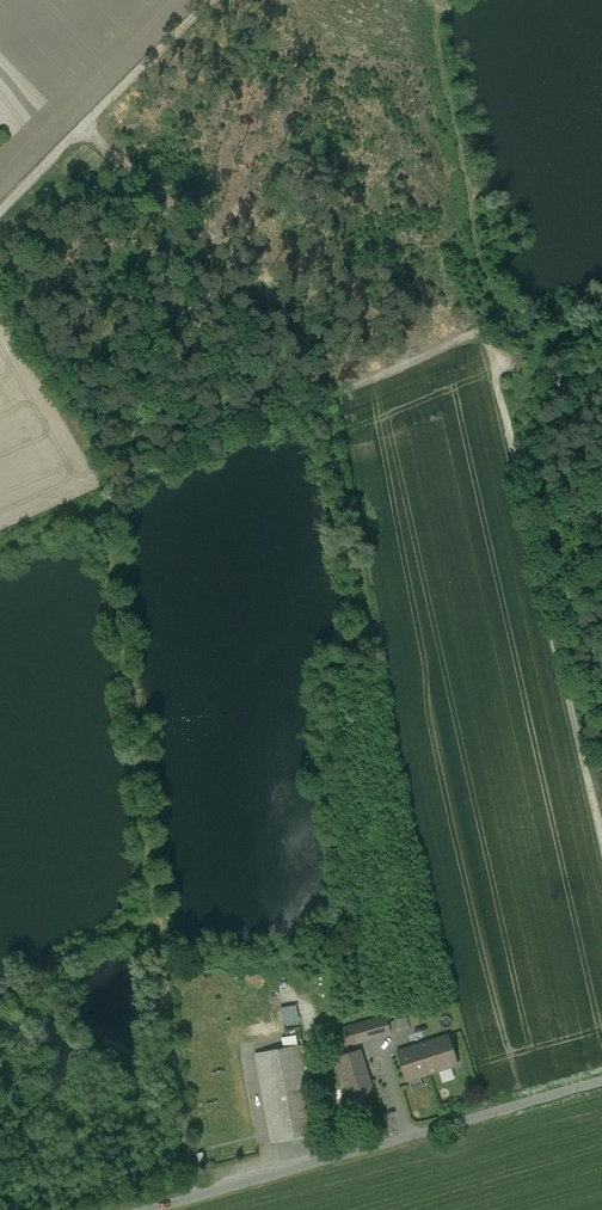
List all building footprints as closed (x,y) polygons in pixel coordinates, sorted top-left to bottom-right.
[(298,1005),(282,1005),(283,1021),(298,1021),(298,1005)] [(363,1024),(338,1031),(343,1047),(391,1034),(388,1023),(387,1017),(363,1024)] [(406,1019),(388,1023),(391,1034),(409,1030),(406,1020),(406,1019)] [(448,1036),(397,1052),(406,1082),(457,1065),(448,1036)] [(302,1047),(255,1056),(270,1142),(318,1134),(302,1047)] [(359,1051),(336,1058),(349,1100),(373,1092),(359,1051)]
